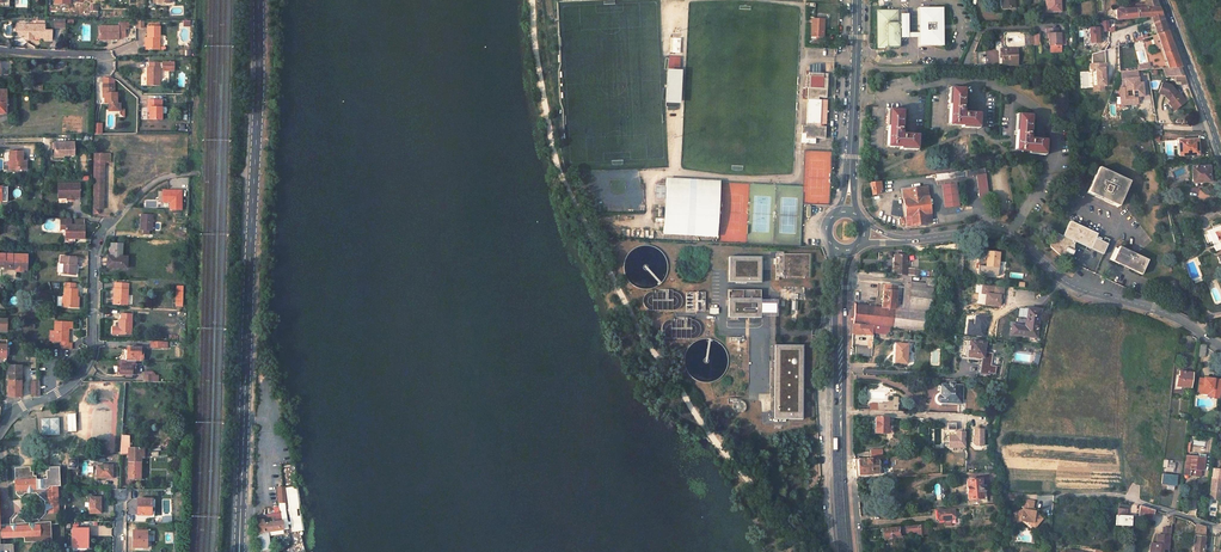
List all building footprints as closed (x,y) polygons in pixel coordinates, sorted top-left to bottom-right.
[(1001,1),(1003,0),(1004,9),(1015,8),(1014,0),(1001,0),(1001,1)] [(1047,5),(1050,4),(1050,13),(1062,12),(1061,0),(1047,0),(1047,5)] [(1148,8),(1137,8),(1137,17),(1151,16),(1163,15),(1159,7),(1148,8)] [(1137,8),(1116,9),(1117,18),(1117,19),(1137,17),(1137,8)] [(942,9),(918,9),(918,46),(942,45),(942,27),(942,9)] [(898,11),(877,11),(878,48),(898,47),(898,11)] [(64,28),(64,18),(53,18),(53,28),(64,28)] [(821,19),(809,18),(808,38),(819,38),(821,19)] [(144,28),(144,20),(136,20),(136,28),(144,28)] [(1098,28),(1088,29),(1089,44),(1099,43),(1098,36),(1102,36),(1102,31),(1109,31),(1108,21),(1102,21),(1102,29),(1098,29),(1098,28)] [(1165,21),(1153,22),(1154,25),(1157,34),(1168,31),(1165,21)] [(31,38),(44,38),(44,40),(51,40),(51,30),(44,30),(44,25),(20,25),(20,35),(25,35),(24,39),(27,40),(31,38)] [(1154,25),(1140,29),(1143,38),(1157,34),(1154,25)] [(99,26),(99,40),(112,40),(112,37),(125,37),(125,26),(99,26)] [(147,38),(147,50),(159,50),(159,27),(147,27),(147,38)] [(1059,29),(1047,30),(1047,35),(1049,35),(1050,41),(1050,47),(1062,46),(1061,34),(1059,34),(1059,29)] [(1168,31),(1157,34),(1169,67),(1181,66),(1174,46),(1168,31)] [(671,53),(680,53),(680,37),(671,37),(671,53)] [(1020,48),(1003,47),(1003,65),(1020,65),(1020,48)] [(1105,51),(1091,55),(1092,64),(1090,64),(1090,69),(1096,69),(1097,86),(1094,86),(1094,92),(1104,91),(1104,86),(1106,86),(1105,74),(1107,74),(1107,63),(1105,63),(1105,51)] [(984,52),(974,52),(974,64),(984,64),(984,52)] [(676,57),(671,57),(671,67),(665,67),(664,107),(674,107),(674,102),(676,102),(676,90),(677,90),(678,84),(676,84),(677,73),(675,73),(676,57)] [(825,82),(825,58),(804,57),(803,72),(806,72),(805,110),(801,110),(800,118),(801,118),(805,118),(805,122),(813,122),(824,123),(824,111),(819,111),(820,84),(817,84),(817,82),(825,82)] [(147,74),(147,85),(159,86),(159,67),(161,67),(161,70),(163,71),(174,71),(174,63),(159,63),(149,63),(149,68),(149,74),(147,74)] [(1181,66),(1169,67),(1172,77),(1175,76),(1185,76),(1181,66)] [(1138,72),(1121,73),(1122,88),(1119,88),(1120,105),(1137,104),(1137,100),(1139,100),(1139,97),(1143,96),(1142,83),(1138,84),(1138,72)] [(1171,85),(1163,82),(1158,93),(1165,96),(1167,99),(1168,98),(1170,102),(1169,103),(1172,108),(1176,106),(1178,108),(1186,101),(1182,96),(1180,97),(1177,92),(1171,85)] [(105,96),(105,104),(117,104),(117,93),(114,93),(114,88),(102,88),(102,93),(105,93),(105,96)] [(967,91),(954,90),(951,126),(962,126),(962,130),(980,131),(981,116),(965,115),(967,91)] [(149,110),(149,120),(161,120),(162,107),(159,107),(159,100),(147,100),(147,107),(149,107),(149,110)] [(903,109),(889,108),(887,143),(900,144),(900,148),(917,149),(918,132),(902,131),(903,109)] [(1032,115),(1019,114),(1017,150),(1029,151),(1029,154),(1046,155),(1047,139),(1031,137),(1032,115)] [(825,126),(801,125),(800,143),(815,143),(814,137),(825,139),(825,126)] [(1200,138),(1182,138),(1182,145),(1179,145),(1180,154),(1201,154),(1200,138)] [(73,142),(54,143),(54,158),(64,157),(64,155),(74,155),(73,142)] [(11,161),(11,169),(26,169),(26,161),(22,161),(23,151),(10,151),(10,161),(11,161)] [(92,208),(92,214),(99,214),(99,208),(103,208),(104,163),(104,154),(95,154),(94,208),(92,208)] [(1209,166),(1192,165),(1193,185),(1204,186),(1204,181),(1209,181),(1209,166)] [(985,166),(967,169),(966,175),(976,174),(986,173),(985,166)] [(1131,182),(1099,167),(1087,192),(1118,208),(1131,182)] [(954,170),(925,174),(926,178),(935,176),(935,179),(954,177),(966,175),(967,169),(954,170)] [(988,196),(986,173),(976,174),(978,197),(988,196)] [(187,179),(170,180),(171,187),(182,186),(182,187),(188,187),(187,179)] [(719,182),(665,180),(663,233),(717,235),(719,182)] [(880,180),(870,181),(871,195),(879,194),(878,189),(881,189),(880,180)] [(80,183),(58,183),(58,198),(67,198),(74,198),(80,198),(80,183)] [(958,183),(943,184),(945,208),(960,206),(958,183)] [(928,186),(902,188),(906,224),(932,222),(928,186)] [(182,209),(182,190),(163,190),(163,201),(170,202),(170,209),(182,209)] [(141,214),(139,230),(142,231),(142,234),(148,234),(149,231),(152,231),(153,214),(141,214)] [(66,226),(65,241),(74,241),(74,239),(83,239),(84,226),(82,226),(82,219),(60,219),(60,226),(66,226)] [(1097,233),(1070,220),(1062,235),(1055,232),(1049,246),(1063,259),(1066,260),(1070,254),(1071,255),(1073,251),(1071,250),(1075,242),(1104,255),(1111,241),(1105,239),(1102,245),(1093,241),(1097,233)] [(1207,229),(1215,250),(1220,248),(1220,223),(1207,229)] [(110,256),(107,256),(106,267),(125,268),(126,257),(120,257),(119,257),(119,249),(121,249),(121,244),(111,243),(110,256)] [(1149,259),(1120,245),(1113,261),(1142,274),(1149,259)] [(987,261),(986,266),(998,267),(1000,253),(987,252),(987,257),(985,257),(984,261),(987,261)] [(22,271),(22,269),(25,269),(25,259),(22,259),(22,267),(2,266),(3,253),(0,253),(0,268),(13,268),(13,271),(22,271)] [(2,266),(22,267),(22,259),(25,259),(25,254),(18,254),(10,254),(3,253),(2,266)] [(893,273),(893,274),(898,274),(906,275),(906,264),(906,260),(907,255),(896,255),(895,263),(893,263),(893,273)] [(62,274),(62,276),(73,277),(74,259),(58,258),(58,264),(63,265),(62,274)] [(762,258),(729,258),(729,283),(762,283),(762,258)] [(986,266),(978,265),(978,274),(998,276),(998,267),(986,266)] [(897,285),(895,308),(907,310),(910,285),(911,281),(911,276),(906,275),(898,274),(897,285)] [(926,283),(925,286),(934,286),(935,278),(926,277),(926,283)] [(75,284),(65,283),(64,297),(63,297),(62,307),(75,308),(75,298),(77,298),(77,290),(75,290),(75,284)] [(114,283),(113,297),(113,304),(127,305),(127,298),(128,284),(114,283)] [(877,283),(875,306),(882,307),(884,284),(877,283)] [(884,284),(882,307),(895,308),(897,285),(884,284)] [(910,285),(907,310),(927,311),(931,312),(934,287),(925,287),(910,285)] [(781,286),(781,300),(807,300),(808,286),(781,286)] [(760,291),(727,290),(727,315),(760,316),(760,291)] [(643,310),(681,309),(681,291),(643,291),(643,310)] [(704,292),(686,292),(686,311),(704,310),(704,292)] [(854,304),(853,323),(865,325),(874,326),(876,326),(890,328),(924,332),(927,311),(907,310),(895,308),(882,307),(875,306),(854,304)] [(1013,325),(1011,334),(1037,337),(1040,310),(1027,309),(1026,322),(1028,323),(1027,326),(1025,326),(1013,325)] [(131,314),(119,314),(119,321),(118,334),(131,334),(131,321),(131,314)] [(670,319),(670,338),(690,338),(690,335),(700,335),(700,319),(670,319)] [(54,331),(54,341),(61,341),(61,349),(71,349),(71,341),(68,341),(68,328),(71,328),(72,322),(54,322),(54,331)] [(853,323),(853,333),(864,334),(865,325),(853,323)] [(865,325),(864,334),(873,335),(873,333),(874,326),(865,325)] [(876,326),(875,333),(889,335),(890,328),(876,326)] [(963,349),(962,355),(983,357),(985,343),(964,340),(964,346),(969,346),(968,350),(963,349)] [(908,345),(896,344),(895,363),(908,364),(908,345)] [(1198,344),(1197,356),(1204,357),(1206,346),(1198,344)] [(803,345),(772,345),(771,420),(802,420),(803,345)] [(855,346),(855,355),(872,356),(872,348),(855,346)] [(127,347),(127,361),(135,361),(143,361),(143,348),(127,347)] [(118,360),(117,375),(135,375),(135,361),(127,361),(118,360)] [(8,365),(7,397),(21,397),(21,366),(8,365)] [(1177,380),(1176,386),(1182,387),(1191,388),(1193,373),(1179,372),(1179,374),(1178,380),(1177,380)] [(1210,391),(1212,391),(1213,393),(1213,397),(1219,398),(1220,385),(1220,380),(1204,378),(1203,379),(1199,379),(1197,390),(1208,391),(1210,391)] [(31,380),(31,395),(40,395),(39,380),(31,380)] [(115,384),(112,411),(94,409),(92,440),(102,440),(102,433),(111,434),(113,408),(122,409),(123,404),(118,404),(119,384),(115,384)] [(941,385),(940,395),(940,396),(939,396),(938,397),(937,399),(937,400),(938,401),(938,402),(939,402),(958,403),(961,403),(962,386),(954,386),(949,385),(941,385)] [(877,411),(898,412),(898,398),(892,397),(892,401),(886,404),(878,404),(878,405),(877,411)] [(734,402),(733,403),(733,404),(732,406),(732,407),(733,408),(733,409),(734,411),(736,413),(739,414),(741,414),(744,412),(745,412),(746,409),(746,408),(746,406),(746,404),(744,401),(741,400),(740,400),(737,400),(735,401),(734,402)] [(875,428),(875,433),(887,433),(891,433),(893,432),(893,428),(891,426),(888,426),(888,417),(875,417),(875,422),(875,428)] [(41,435),(58,435),(58,419),(41,419),(41,435)] [(982,429),(973,429),(973,437),(971,437),(971,442),(974,446),(988,446),(988,433),(982,432),(982,429)] [(964,447),(964,432),(955,432),(955,436),(948,436),(948,439),(945,441),(945,445),(947,447),(964,447)] [(128,457),(128,478),(140,478),(140,457),(143,457),(144,452),(144,449),(121,448),(120,454),(120,457),(128,457)] [(1208,455),(1205,455),(1201,455),(1200,458),(1186,456),(1184,468),(1184,475),(1192,476),(1202,477),(1203,471),(1203,467),(1207,467),(1208,455)] [(68,459),(67,468),(77,469),(77,458),(68,459)] [(858,461),(859,475),(878,474),(878,460),(871,460),(871,458),(868,458),(865,459),(865,460),(858,461)] [(97,465),(96,478),(112,478),(112,465),(97,465)] [(14,512),(9,517),(9,524),(0,525),(0,539),(24,538),(24,542),(35,542),(35,545),(46,544),(46,541),(51,541),(50,524),(58,524),(58,514),(57,484),(60,484),(59,468),(49,468),(49,471),(47,471),(47,475),(45,475),(44,475),(44,479),(37,479),(37,476),(34,476),(34,471),(31,472),(31,467),(15,468),(16,495),(21,500),(26,494),(36,494),(44,502),(45,514),(37,523),(26,523),(14,512)] [(989,471),(991,485),(998,484),(997,473),(995,473),(994,471),(989,471)] [(1162,474),(1161,483),(1167,484),(1174,485),(1176,485),(1177,476),(1162,474)] [(1210,491),(1220,492),(1220,481),(1220,479),(1212,477),(1210,491)] [(966,480),(967,500),(982,499),(982,491),(985,491),(984,486),(981,486),(981,479),(966,480)] [(297,486),(284,487),(291,532),(304,530),(297,486)] [(277,488),(277,503),(285,502),(284,487),(277,488)] [(89,497),(89,513),(100,513),(100,497),(89,497)] [(137,499),(137,515),(151,515),(151,499),(137,499)] [(1022,509),(1013,512),(1016,521),(1020,520),(1027,521),(1033,522),(1036,525),(1042,518),(1034,512),(1034,511),(1032,511),(1033,501),(1024,499),(1022,509)] [(1116,515),(1115,525),(1131,526),(1131,516),(1127,516),(1124,516),(1125,509),(1127,509),(1127,506),(1117,505),(1117,515),(1116,515)] [(1139,506),(1138,516),(1152,518),(1154,510),(1139,506)] [(956,508),(938,510),(939,522),(946,522),(946,528),(952,527),(952,521),(957,521),(956,508)] [(280,512),(254,516),(256,532),(254,533),(255,541),(259,541),(260,551),(271,549),(268,532),(283,530),(280,512)] [(916,532),(916,535),(928,534),(927,524),(915,525),(916,532)] [(881,528),(882,539),(902,537),(901,534),(916,532),(915,525),(881,528)] [(1195,525),(1194,536),(1204,537),(1205,537),(1205,528),(1195,525)] [(72,529),(72,547),(87,547),(88,529),(72,529)] [(1170,531),(1165,530),(1164,537),(1157,537),(1156,547),(1153,547),(1152,551),(1162,551),(1168,551),(1170,531)] [(133,531),(133,547),(146,548),(147,531),(133,531)] [(288,533),(279,534),(280,543),(289,543),(288,533)] [(1192,551),(1203,551),(1204,537),(1194,536),(1192,551)]
